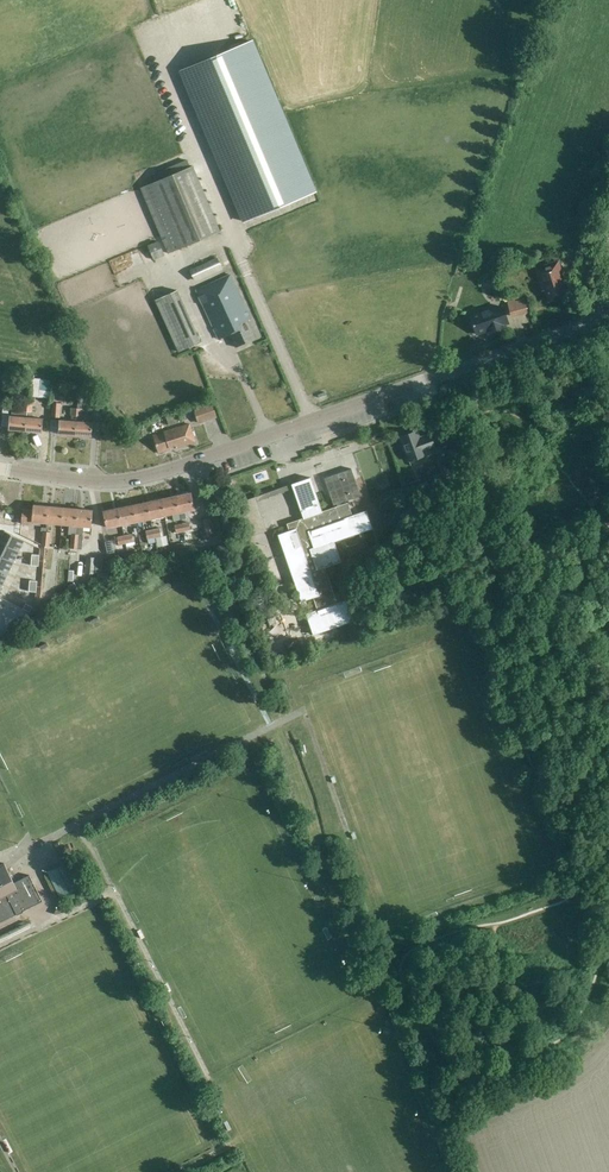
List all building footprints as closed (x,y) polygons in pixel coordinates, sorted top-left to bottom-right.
[(315,192),(252,42),(181,71),(244,222),(315,192)] [(168,254),(180,249),(220,232),(192,166),(140,188),(168,254)] [(160,241),(148,246),(153,260),(166,255),(160,241)] [(217,258),(190,270),(194,279),(221,268),(217,258)] [(557,261),(534,269),(541,292),(544,291),(548,302),(567,296),(563,284),(565,284),(557,261)] [(589,276),(584,262),(577,264),(581,278),(589,276)] [(230,275),(196,291),(218,338),(229,333),(235,346),(255,337),(246,319),(249,317),(230,275)] [(177,290),(155,300),(178,352),(200,342),(177,290)] [(514,299),(506,301),(510,318),(527,313),(523,299),(515,301),(514,299)] [(470,316),(476,334),(487,331),(488,332),(498,329),(498,327),(508,323),(503,307),(491,311),(490,309),(470,316)] [(46,382),(56,383),(57,375),(47,374),(46,382)] [(88,398),(96,398),(96,383),(88,383),(88,398)] [(103,398),(103,411),(113,411),(113,398),(103,398)] [(92,410),(93,404),(83,402),(82,409),(92,410)] [(61,403),(59,403),(52,403),(51,417),(60,417),(61,403)] [(93,417),(102,417),(102,403),(94,403),(93,417)] [(198,424),(216,418),(212,403),(193,409),(198,424)] [(8,429),(25,431),(27,404),(22,404),(22,409),(18,408),(11,408),(11,416),(9,416),(8,429)] [(31,418),(32,414),(32,412),(33,405),(27,404),(25,431),(41,432),(43,419),(31,418)] [(72,415),(72,421),(59,420),(58,434),(75,435),(77,408),(72,408),(71,415),(72,415)] [(85,422),(85,416),(82,416),(82,409),(77,408),(75,435),(91,436),(92,422),(85,422)] [(169,426),(175,424),(178,423),(176,415),(172,416),(166,418),(169,426)] [(164,432),(153,436),(158,453),(169,449),(169,448),(175,445),(176,448),(194,442),(189,424),(164,432)] [(400,437),(409,461),(426,455),(424,451),(435,447),(430,434),(419,437),(417,430),(400,437)] [(455,477),(449,459),(441,462),(447,480),(455,477)] [(278,535),(300,598),(301,602),(313,597),(317,608),(305,613),(313,635),(353,621),(346,600),(337,603),(325,567),(340,561),(333,540),(372,527),(367,511),(352,516),(348,503),(322,512),(310,478),(291,484),(303,518),(287,524),(289,531),(278,535)] [(190,494),(176,497),(179,513),(180,513),(194,510),(190,494)] [(161,499),(165,516),(172,514),(174,520),(181,519),(180,513),(179,513),(176,497),(161,499)] [(161,499),(147,502),(150,519),(165,516),(161,499)] [(147,502),(133,505),(136,522),(150,519),(147,502)] [(33,525),(33,522),(47,523),(48,506),(33,505),(33,510),(23,509),(21,524),(33,525)] [(133,505),(118,508),(122,524),(136,522),(133,505)] [(47,523),(62,524),(63,508),(48,506),(47,523)] [(68,534),(71,535),(70,548),(74,549),(78,509),(63,508),(62,524),(69,525),(68,534)] [(104,511),(107,527),(122,524),(118,508),(104,511)] [(81,549),(83,526),(91,527),(93,510),(78,509),(74,549),(78,549),(81,549)] [(203,519),(207,535),(215,533),(212,517),(203,519)] [(189,522),(182,523),(184,532),(191,530),(189,522)] [(184,532),(182,523),(175,525),(176,533),(178,533),(184,532)] [(61,543),(60,526),(52,527),(53,543),(61,543)] [(42,539),(50,539),(51,532),(46,532),(47,528),(41,527),(41,531),(43,531),(43,532),(42,539)] [(160,528),(153,530),(154,538),(162,536),(160,528)] [(153,530),(146,531),(148,539),(154,538),(153,530)] [(131,534),(124,536),(126,544),(133,542),(131,534)] [(0,541),(0,546),(18,555),(23,545),(3,535),(0,541)] [(127,551),(126,544),(124,536),(117,537),(119,545),(115,545),(116,553),(127,551)] [(12,566),(18,555),(0,546),(0,560),(12,566)] [(95,574),(95,573),(96,558),(86,557),(85,574),(95,574)] [(95,573),(102,574),(104,559),(96,558),(95,573)] [(7,577),(12,566),(0,560),(0,573),(7,577)] [(74,582),(68,587),(70,591),(76,586),(74,582)] [(32,607),(25,604),(22,609),(29,612),(32,607)] [(267,618),(270,626),(277,623),(274,616),(267,618)] [(69,861),(47,872),(59,897),(82,886),(69,861)] [(16,914),(22,911),(42,901),(29,875),(20,880),(13,883),(4,863),(0,865),(0,922),(16,914)]
